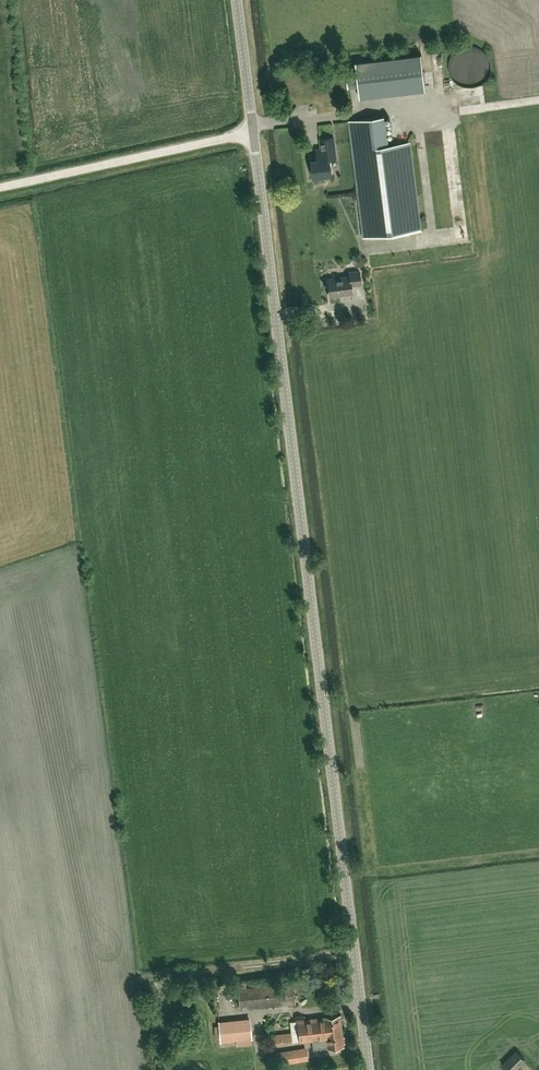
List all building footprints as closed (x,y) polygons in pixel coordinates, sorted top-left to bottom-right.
[(496,78),(488,52),(481,54),(478,44),(460,49),(462,56),(451,59),(460,88),(496,78)] [(356,63),(356,66),(346,68),(348,88),(359,86),(360,98),(426,90),(421,54),(356,63)] [(355,149),(357,149),(357,146),(363,145),(360,120),(351,121),(355,149)] [(314,176),(323,175),(324,178),(331,177),(331,174),(332,174),(330,158),(336,157),(333,136),(321,138),(322,148),(323,147),(324,159),(312,160),(314,176)] [(420,221),(413,149),(399,150),(399,148),(380,149),(386,206),(393,206),(395,224),(420,221)] [(471,230),(457,232),(458,241),(472,239),(471,230)] [(351,285),(361,283),(359,271),(349,272),(350,276),(327,279),(329,296),(352,293),(351,285)] [(318,311),(320,320),(331,319),(330,310),(318,311)] [(240,1008),(293,1003),(291,983),(238,988),(240,1008)] [(300,1041),(311,1039),(312,1048),(342,1045),(342,1043),(344,1043),(343,1038),(341,1038),(339,1016),(298,1021),(300,1041)] [(221,1040),(251,1036),(249,1020),(219,1023),(221,1040)] [(271,1034),(272,1039),(273,1044),(291,1041),(290,1032),(271,1034)] [(525,1060),(516,1051),(502,1065),(508,1069),(515,1069),(525,1060)]
